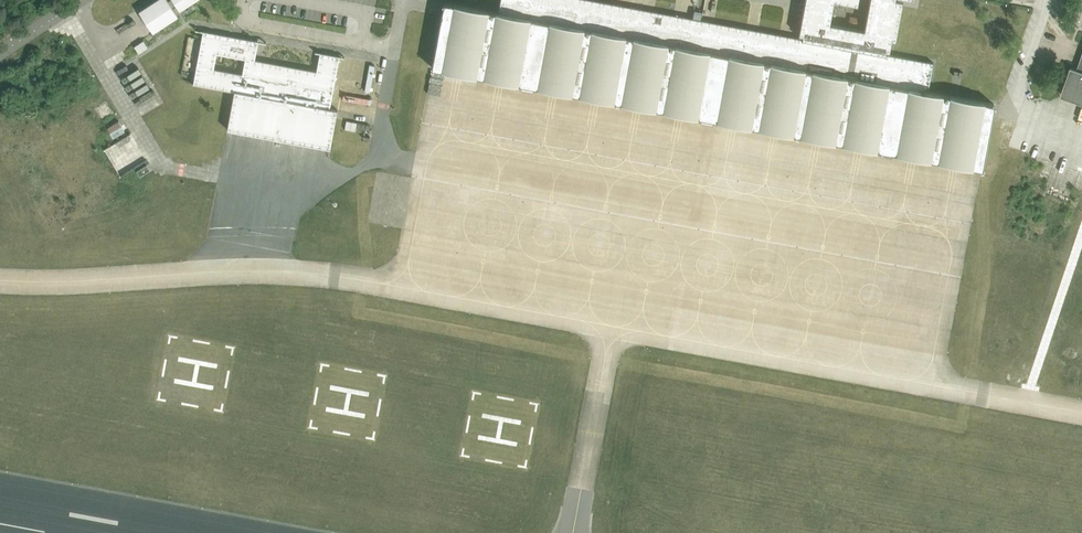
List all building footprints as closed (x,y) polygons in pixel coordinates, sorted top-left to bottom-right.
[(168,1),(168,0),(155,0),(139,10),(153,32),(178,16),(173,8),(177,5),(180,10),(196,0),(170,0),(168,1)] [(700,19),(702,12),(694,11),(692,17),(598,0),(500,0),(498,12),(444,2),(432,67),(521,83),(521,87),(533,89),(534,86),(700,116),(700,120),(712,122),(713,119),(880,149),(879,153),(892,155),(892,152),(982,168),(994,103),(928,91),(933,62),(885,53),(886,45),(886,42),(890,42),(898,0),(869,0),(864,29),(829,22),(834,0),(804,0),(800,26),(804,26),(803,30),(802,37),(700,19)] [(1059,35),(1072,40),(1074,33),(1062,29),(1059,35)] [(320,53),(316,70),(255,59),(258,40),(203,30),(193,82),(193,83),(234,91),(227,129),(228,129),(275,137),(275,139),(281,140),(281,139),(330,148),(337,109),(336,108),(336,109),(330,108),(339,56),(340,56),(340,55),(319,51),(319,53),(320,53)] [(134,46),(139,53),(148,47),(143,40),(134,46)] [(1061,94),(1081,101),(1081,54),(1077,69),(1071,67),(1061,94)] [(95,108),(102,120),(113,113),(106,101),(101,104),(95,108)] [(345,129),(355,131),(357,122),(346,120),(345,129)] [(109,132),(113,138),(125,131),(121,125),(109,132)] [(136,170),(140,176),(150,170),(147,164),(136,170)] [(1040,177),(1047,179),(1051,166),(1045,164),(1040,177)]
